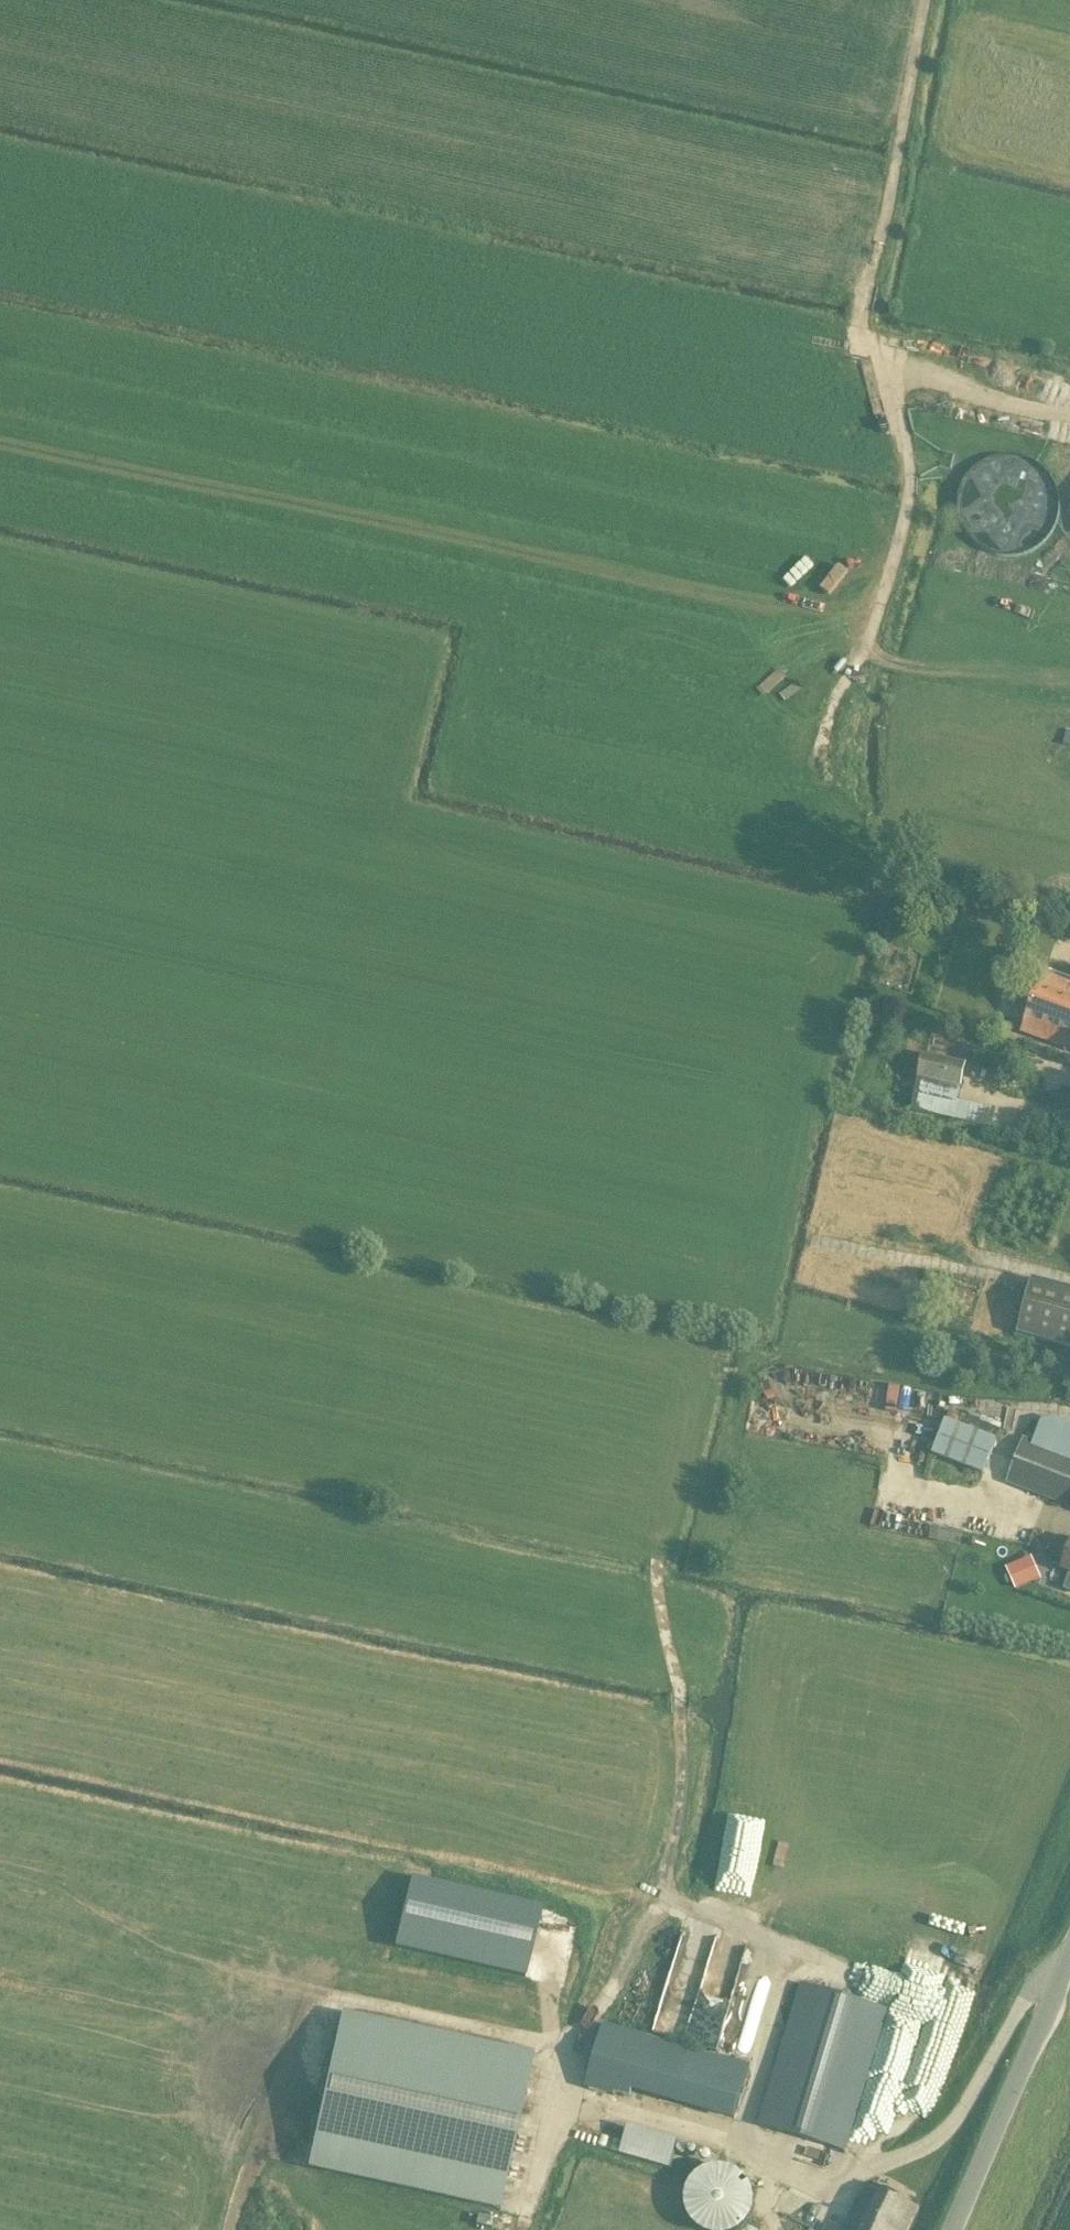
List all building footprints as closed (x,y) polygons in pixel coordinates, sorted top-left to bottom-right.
[(1058,520),(1060,507),(1058,494),(1053,482),(1045,472),(1035,464),(1023,459),(1010,457),(997,459),(985,464),(975,472),(967,482),(962,494),(960,507),(962,520),(967,532),(975,542),(985,550),(997,555),(1010,557),(1023,555),(1035,550),(1045,542),(1053,532),(1058,520)] [(1044,975),(1024,1033),(1069,1049),(1069,985),(1044,975)] [(923,1056),(911,1114),(967,1126),(989,1131),(993,1114),(971,1109),(958,1106),(967,1065),(923,1056)] [(1032,1280),(1018,1333),(1069,1347),(1069,1290),(1032,1280)] [(947,1424),(934,1458),(984,1477),(997,1441),(947,1424)] [(1024,1439),(1007,1482),(1069,1506),(1069,1456),(1024,1439)] [(938,1541),(940,1528),(932,1526),(929,1539),(938,1541)] [(1065,1539),(1057,1560),(1069,1565),(1069,1541),(1065,1539)] [(1040,1578),(1030,1557),(1008,1567),(1017,1588),(1040,1578)] [(394,1948),(525,1978),(540,1909),(410,1879),(394,1948)] [(845,2150),(888,2008),(803,1983),(760,2124),(845,2150)] [(496,2211),(530,2060),(341,2018),(307,2169),(496,2211)] [(631,2096),(634,2088),(648,2037),(606,2025),(590,2088),(615,2095),(617,2092),(631,2096)] [(750,2066),(648,2037),(634,2088),(735,2117),(750,2066)] [(627,2127),(621,2156),(675,2166),(680,2137),(627,2127)] [(690,2216),(697,2225),(704,2229),(737,2229),(745,2224),(751,2215),(754,2205),(754,2194),(750,2184),(744,2176),(735,2170),(725,2166),(714,2167),(704,2170),(696,2177),(690,2185),(687,2196),(687,2206),(690,2216)] [(919,2206),(871,2184),(848,2229),(847,2229),(907,2229),(919,2206)]
